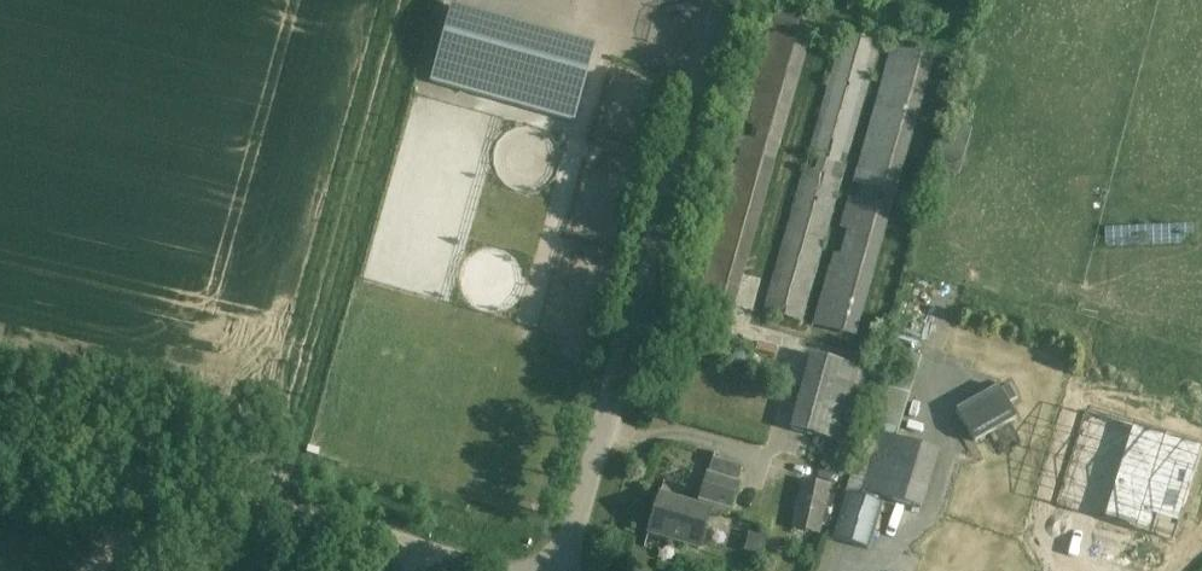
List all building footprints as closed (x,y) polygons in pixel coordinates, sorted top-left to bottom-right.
[(455,6),(436,84),(585,120),(604,42),(455,6)] [(822,29),(765,14),(687,311),(743,326),(822,29)] [(879,49),(843,39),(763,324),(798,335),(879,49)] [(942,64),(896,51),(816,343),(862,356),(942,64)] [(919,355),(889,347),(847,486),(921,509),(939,451),(896,437),(919,355)] [(869,368),(810,352),(789,427),(848,444),(869,368)] [(1017,397),(1011,385),(1001,390),(998,385),(956,409),(975,442),(1016,417),(1009,402),(1017,397)] [(1086,412),(1057,504),(1172,540),(1201,448),(1086,412)] [(739,467),(711,459),(702,494),(698,505),(660,494),(649,533),(699,548),(710,510),(726,515),(730,502),(739,467)] [(830,487),(804,481),(793,526),(819,532),(830,487)] [(880,503),(845,493),(831,539),(866,550),(880,503)]
